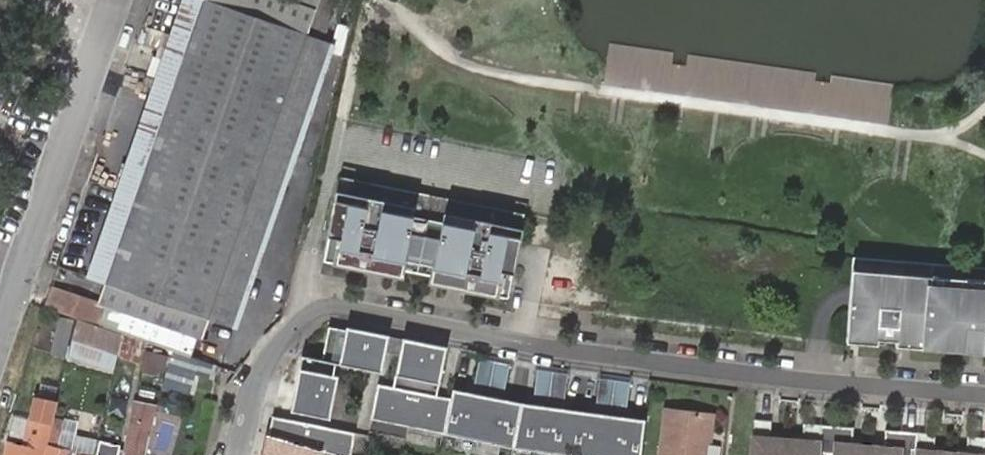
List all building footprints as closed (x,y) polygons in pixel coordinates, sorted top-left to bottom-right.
[(96,303),(50,288),(43,309),(59,315),(77,319),(99,325),(105,307),(200,335),(202,337),(209,315),(245,200),(256,203),(267,168),(257,164),(305,29),(318,0),(201,0),(96,303)] [(305,29),(257,164),(267,168),(256,203),(245,200),(209,315),(238,324),(330,37),(305,29)] [(523,228),(337,190),(323,260),(509,297),(523,228)] [(853,256),(847,342),(984,353),(984,266),(853,256)] [(99,325),(124,332),(142,338),(170,347),(194,354),(200,335),(105,307),(99,325)] [(77,319),(59,315),(50,354),(67,358),(70,346),(77,319)] [(124,332),(99,325),(77,319),(70,346),(105,355),(102,369),(114,372),(117,358),(124,332)] [(348,329),(330,326),(323,359),(335,362),(382,371),(390,334),(348,326),(348,329)] [(134,363),(142,338),(124,332),(117,358),(134,363)] [(448,346),(404,338),(394,387),(438,396),(448,346)] [(105,355),(70,346),(67,358),(65,361),(102,369),(105,355)] [(141,353),(141,374),(163,373),(163,352),(141,353)] [(323,359),(304,356),(293,410),(329,417),(337,376),(333,375),(335,362),(323,359)] [(482,357),(475,383),(502,391),(510,365),(482,357)] [(201,377),(168,368),(162,384),(182,390),(181,392),(196,396),(201,377)] [(564,398),(566,373),(535,370),(533,395),(564,398)] [(626,414),(629,382),(598,379),(595,404),(600,405),(599,411),(626,414)] [(394,387),(379,384),(372,417),(445,432),(452,399),(438,396),(394,387)] [(523,401),(454,388),(452,399),(445,432),(514,445),(523,401)] [(523,401),(514,445),(583,454),(641,454),(645,418),(523,401)] [(35,408),(32,420),(49,424),(51,412),(35,408)] [(132,408),(122,454),(144,454),(146,448),(143,447),(151,412),(132,408)] [(669,413),(664,454),(709,454),(711,443),(714,444),(717,418),(669,413)] [(274,415),(267,434),(325,448),(345,454),(351,454),(355,432),(274,415)] [(54,419),(46,454),(94,454),(98,439),(72,434),(74,424),(54,419)] [(49,424),(32,420),(26,448),(9,444),(6,454),(42,454),(49,424)] [(750,432),(749,454),(984,454),(984,451),(750,432)] [(267,434),(261,454),(323,454),(325,448),(267,434)] [(116,450),(98,445),(96,454),(115,454),(116,450)]
